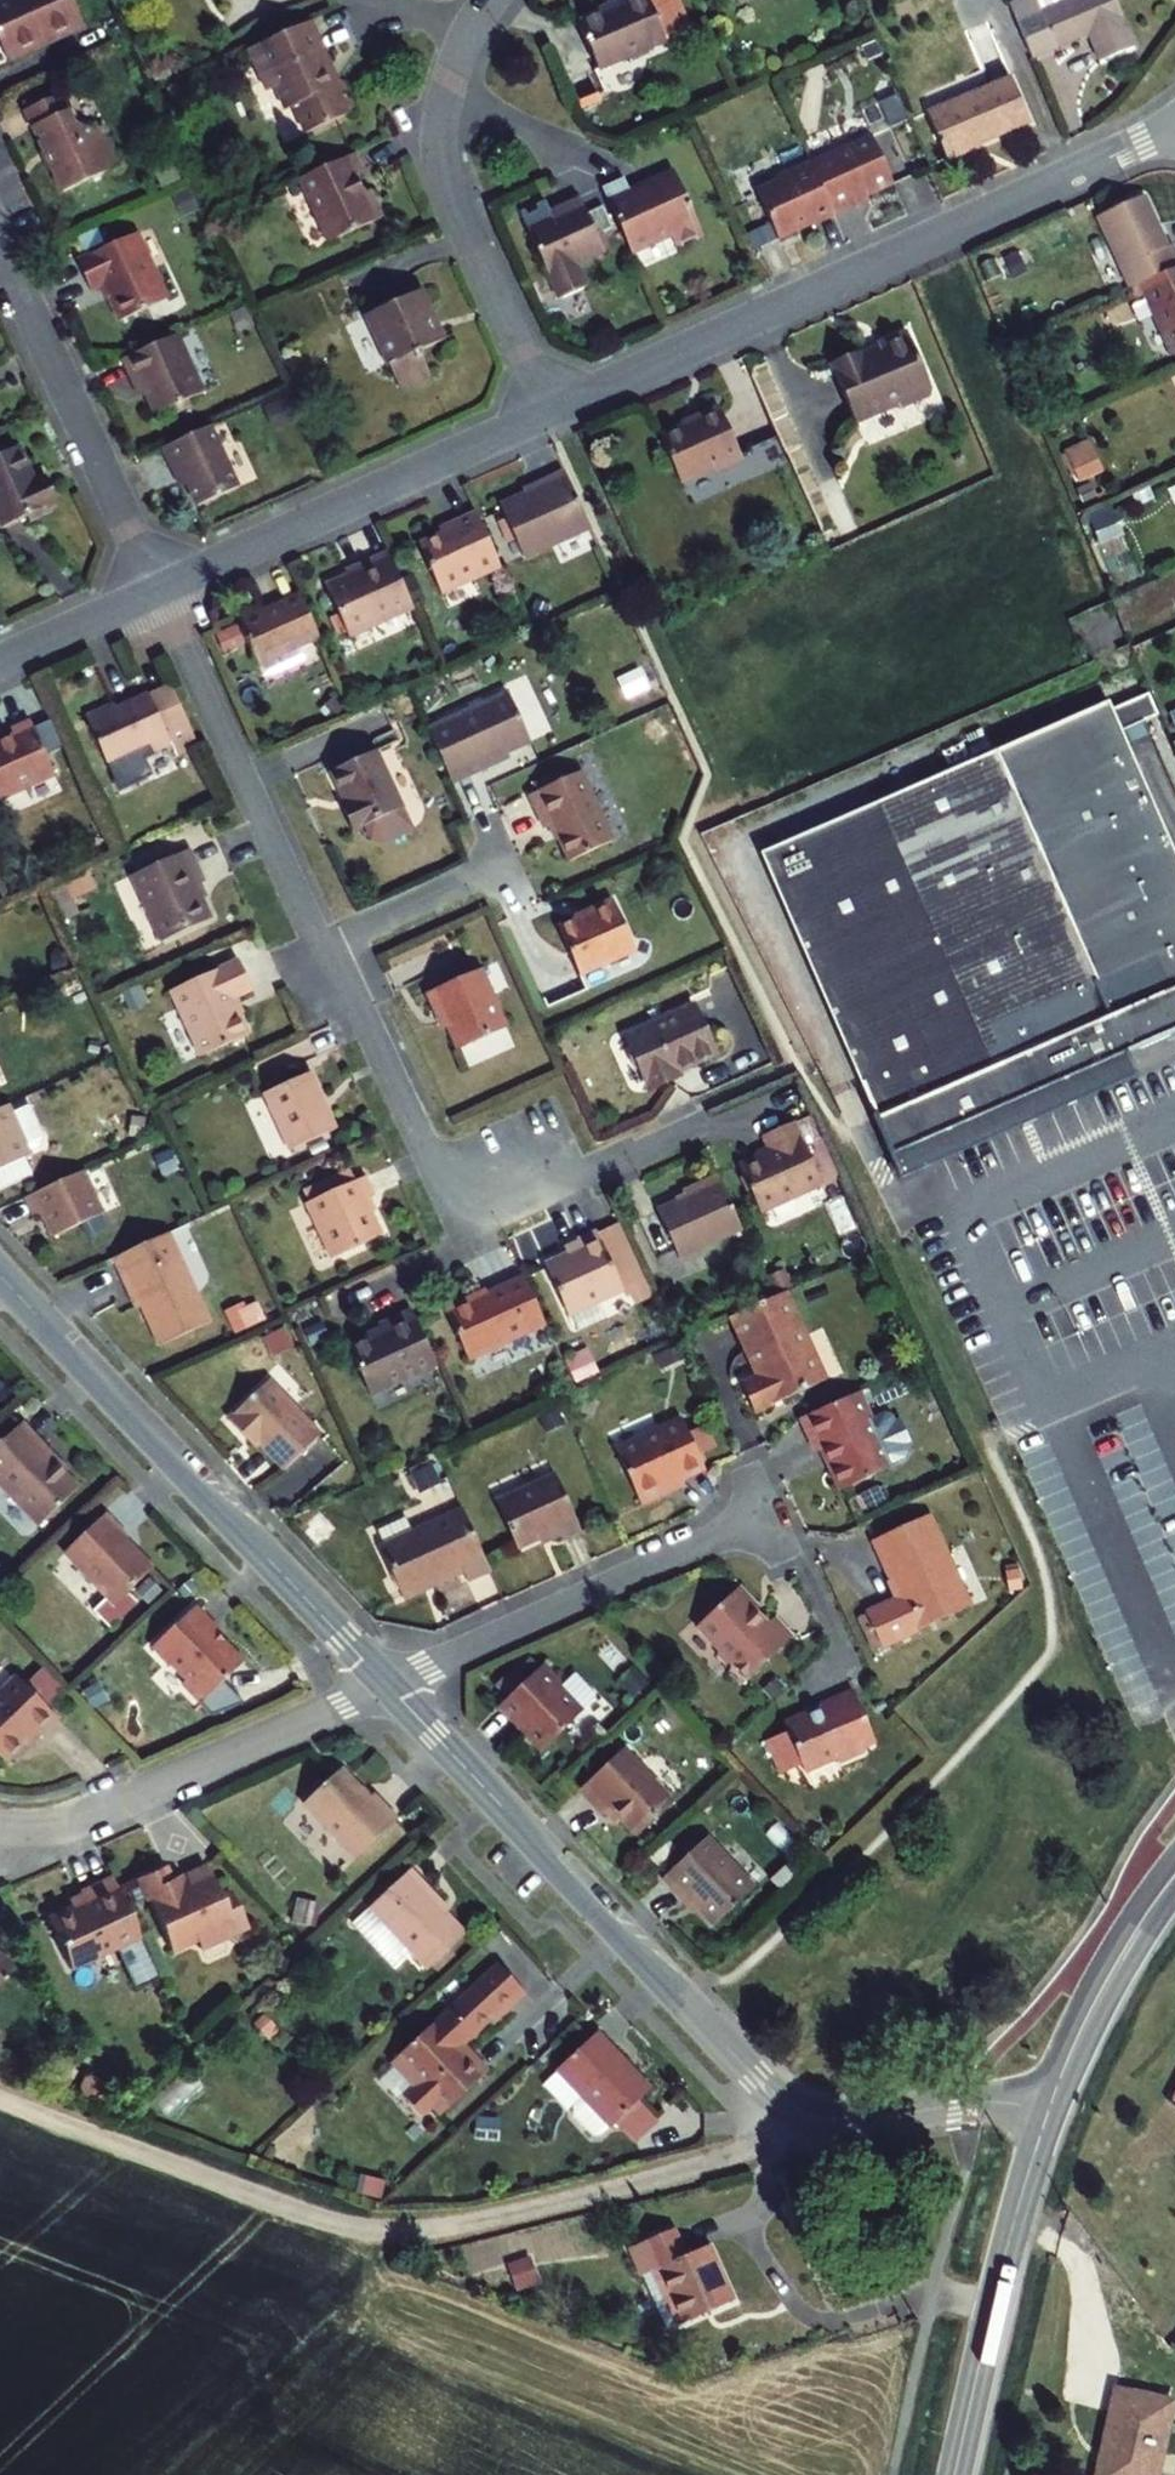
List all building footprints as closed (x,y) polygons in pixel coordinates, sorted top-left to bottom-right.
[(7,62),(31,51),(28,45),(41,40),(42,43),(63,33),(62,31),(81,23),(71,0),(5,0),(0,2),(0,47),(7,62)] [(665,42),(647,0),(623,0),(621,1),(623,5),(578,24),(598,70),(665,42)] [(1032,58),(1088,35),(1099,62),(1134,47),(1114,0),(1022,0),(1009,5),(1032,58)] [(328,66),(308,21),(247,49),(266,91),(274,87),(285,110),(293,106),(305,134),(346,115),(345,111),(351,108),(339,82),(330,86),(322,69),(328,66)] [(945,158),(1029,123),(1010,78),(926,114),(945,158)] [(21,102),(24,110),(57,94),(54,87),(21,102)] [(52,170),(62,192),(116,168),(100,135),(71,123),(58,94),(57,94),(24,110),(43,151),(45,150),(54,169),(52,170)] [(888,129),(904,122),(896,101),(879,107),(888,129)] [(810,165),(834,216),(854,207),(852,202),(892,184),(871,138),(810,165)] [(352,155),(299,179),(328,242),(381,218),(369,191),(363,194),(355,177),(361,174),(352,155)] [(815,225),(834,216),(810,165),(809,162),(776,177),(778,181),(756,191),(779,239),(799,230),(802,224),(812,219),(815,225)] [(623,178),(601,188),(631,253),(670,235),(677,249),(682,246),(681,244),(696,237),(697,240),(703,237),(673,172),(645,185),(646,188),(630,195),(623,178)] [(193,195),(188,184),(175,190),(181,201),(193,195)] [(1143,197),(1098,217),(1130,289),(1140,285),(1174,269),(1174,254),(1171,246),(1167,248),(1143,197)] [(596,236),(579,198),(560,207),(563,213),(527,229),(558,300),(586,288),(576,265),(603,253),(596,236)] [(118,321),(167,299),(137,233),(76,261),(90,290),(102,285),(118,321)] [(602,234),(596,236),(603,253),(609,250),(602,234)] [(1140,285),(1145,296),(1173,357),(1174,356),(1174,269),(1140,285)] [(1136,300),(1145,296),(1140,285),(1130,289),(1136,300)] [(435,324),(420,291),(366,315),(397,384),(409,378),(409,379),(410,379),(410,380),(411,380),(411,381),(414,381),(414,380),(415,380),(416,380),(416,379),(416,378),(416,376),(416,375),(427,370),(419,352),(436,344),(428,328),(431,327),(432,326),(433,326),(434,324),(435,324)] [(249,323),(244,309),(233,314),(239,328),(249,323)] [(428,328),(436,344),(443,341),(435,324),(434,324),(433,326),(432,326),(431,327),(428,328)] [(858,354),(830,366),(855,425),(899,406),(903,409),(929,398),(930,393),(932,392),(907,333),(877,345),(879,350),(860,358),(858,354)] [(177,335),(122,360),(132,382),(137,380),(154,415),(169,408),(188,400),(203,393),(177,335)] [(188,400),(169,408),(173,416),(192,408),(188,400)] [(660,438),(679,483),(713,468),(720,471),(742,460),(720,411),(660,438)] [(210,426),(162,448),(171,467),(177,464),(196,506),(238,487),(210,426)] [(1077,480),(1100,470),(1089,444),(1066,453),(1077,480)] [(0,456),(0,523),(2,528),(27,517),(49,507),(52,505),(41,480),(35,483),(19,447),(0,456)] [(238,483),(250,477),(237,451),(225,457),(238,483)] [(499,506),(523,557),(551,544),(553,548),(591,531),(564,473),(545,481),(547,485),(499,506)] [(52,513),(49,507),(27,517),(30,523),(52,513)] [(1122,536),(1111,511),(1089,521),(1100,545),(1122,536)] [(501,568),(476,513),(451,524),(454,529),(418,545),(440,595),(501,568)] [(413,609),(387,553),(356,566),(358,571),(325,586),(349,638),(413,609)] [(401,579),(412,604),(421,600),(410,575),(401,579)] [(260,604),(235,615),(259,667),(320,640),(299,594),(278,603),(279,604),(263,611),(260,604)] [(551,611),(531,604),(527,614),(547,622),(551,611)] [(421,655),(411,666),(421,674),(430,662),(421,655)] [(622,675),(620,698),(639,700),(640,677),(622,675)] [(175,752),(196,742),(171,685),(149,696),(148,694),(116,709),(116,708),(115,708),(114,707),(113,707),(112,706),(109,706),(109,707),(85,717),(106,764),(148,745),(152,753),(171,744),(175,752)] [(427,730),(451,783),(475,772),(473,767),(530,742),(508,693),(427,730)] [(335,717),(345,707),(335,697),(325,708),(335,717)] [(891,1156),(1018,1101),(1173,1034),(1174,1033),(1174,857),(1109,704),(760,854),(891,1156)] [(644,732),(657,745),(669,733),(656,720),(644,732)] [(54,774),(30,722),(11,731),(13,736),(0,743),(0,799),(54,774)] [(375,751),(332,772),(347,805),(342,808),(353,832),(366,826),(372,841),(382,844),(412,830),(375,751)] [(537,793),(528,797),(543,828),(551,825),(568,862),(612,842),(580,773),(559,783),(537,793)] [(537,793),(559,783),(555,775),(533,785),(537,793)] [(204,881),(189,849),(130,876),(161,942),(211,920),(195,885),(204,881)] [(69,881),(78,901),(95,893),(86,874),(69,881)] [(587,916),(558,929),(579,976),(635,952),(612,902),(586,913),(587,916)] [(67,973),(67,954),(53,955),(54,973),(67,973)] [(238,960),(171,991),(201,1057),(249,1035),(233,999),(252,990),(238,960)] [(441,1012),(458,1049),(506,1029),(480,971),(427,993),(436,1014),(441,1012)] [(676,1072),(715,1055),(694,1007),(625,1038),(648,1091),(678,1078),(676,1072)] [(289,1151),(335,1130),(310,1073),(264,1094),(289,1151)] [(0,1110),(0,1170),(31,1156),(29,1150),(38,1146),(41,1138),(28,1107),(12,1113),(8,1106),(0,1110)] [(144,1134),(147,1117),(132,1114),(128,1132),(144,1134)] [(801,1141),(793,1123),(762,1137),(768,1152),(738,1166),(760,1214),(821,1186),(801,1141)] [(801,1141),(821,1186),(839,1178),(819,1133),(801,1141)] [(169,1153),(156,1158),(163,1174),(176,1169),(169,1153)] [(309,1203),(355,1182),(350,1171),(304,1192),(309,1203)] [(83,1172),(25,1198),(34,1218),(42,1214),(53,1237),(103,1214),(83,1172)] [(741,1230),(717,1177),(682,1193),(685,1199),(657,1211),(679,1258),(741,1230)] [(331,1258),(381,1235),(365,1200),(373,1197),(364,1178),(355,1182),(309,1203),(306,1204),(331,1258)] [(82,1227),(87,1238),(103,1230),(98,1219),(82,1227)] [(612,1267),(634,1257),(619,1224),(597,1234),(612,1267)] [(168,1233),(114,1258),(123,1279),(128,1277),(160,1347),(210,1324),(168,1233)] [(580,1249),(544,1265),(568,1316),(623,1291),(645,1281),(634,1257),(612,1267),(597,1234),(596,1233),(577,1242),(580,1249)] [(774,1263),(770,1276),(788,1281),(792,1268),(774,1263)] [(474,1296),(444,1310),(467,1361),(545,1325),(523,1278),(476,1300),(474,1296)] [(645,1281),(623,1291),(625,1297),(635,1293),(638,1298),(650,1293),(645,1281)] [(786,1292),(730,1317),(753,1367),(755,1366),(760,1376),(741,1385),(754,1413),(826,1381),(786,1292)] [(674,1324),(683,1330),(689,1319),(690,1319),(693,1314),(692,1311),(686,1307),(682,1307),(679,1311),(680,1314),(674,1324)] [(253,1325),(245,1309),(228,1316),(235,1333),(253,1325)] [(436,1364),(410,1309),(377,1324),(381,1333),(348,1348),(369,1394),(436,1364)] [(311,1345),(327,1338),(321,1324),(305,1331),(311,1345)] [(287,1340),(281,1326),(270,1331),(277,1345),(287,1340)] [(665,1365),(687,1355),(682,1344),(660,1354),(665,1365)] [(593,1373),(586,1356),(569,1364),(576,1380),(593,1373)] [(259,1445),(284,1470),(320,1436),(268,1381),(227,1420),(246,1439),(250,1435),(259,1445)] [(858,1393),(801,1419),(816,1453),(825,1448),(831,1461),(830,1461),(830,1462),(829,1462),(829,1463),(828,1465),(840,1491),(892,1468),(858,1393)] [(545,1430),(561,1423),(556,1412),(540,1419),(545,1430)] [(640,1505),(667,1493),(664,1488),(705,1470),(698,1456),(688,1434),(682,1420),(615,1450),(640,1505)] [(21,1424),(0,1443),(0,1487),(37,1527),(77,1489),(33,1442),(36,1440),(21,1424)] [(706,1426),(688,1434),(698,1456),(716,1448),(706,1426)] [(250,1435),(246,1439),(255,1449),(259,1445),(250,1435)] [(410,1475),(419,1492),(439,1482),(431,1464),(410,1475)] [(562,1541),(581,1532),(555,1475),(496,1502),(517,1549),(557,1530),(562,1541)] [(467,1581),(489,1570),(462,1510),(411,1533),(404,1519),(379,1531),(385,1544),(380,1547),(404,1599),(463,1573),(467,1581)] [(63,1553),(113,1606),(153,1569),(125,1540),(128,1537),(105,1513),(63,1553)] [(930,1515),(874,1540),(900,1599),(867,1613),(882,1646),(883,1647),(971,1606),(930,1515)] [(314,1543),(328,1531),(318,1520),(304,1533),(314,1543)] [(1022,1589),(1019,1571),(1005,1573),(1008,1591),(1022,1589)] [(1094,1589),(1101,1611),(1088,1615),(1099,1650),(1171,1628),(1153,1571),(1094,1589)] [(732,1665),(728,1674),(740,1686),(793,1636),(775,1616),(767,1624),(755,1611),(759,1607),(740,1586),(696,1627),(718,1650),(717,1657),(724,1665),(732,1665)] [(218,1629),(195,1605),(151,1647),(169,1666),(171,1664),(186,1680),(182,1684),(201,1703),(243,1663),(225,1645),(224,1644),(221,1644),(212,1635),(218,1629)] [(856,1618),(871,1651),(882,1646),(867,1613),(856,1618)] [(517,1664),(492,1687),(505,1701),(530,1677),(517,1664)] [(540,1752),(582,1712),(559,1688),(560,1681),(544,1664),(530,1677),(505,1701),(497,1707),(514,1725),(518,1721),(526,1729),(526,1737),(540,1752)] [(57,1719),(16,1676),(0,1692),(0,1757),(4,1761),(35,1732),(39,1736),(57,1719)] [(772,1698),(782,1688),(775,1681),(765,1690),(772,1698)] [(107,1700),(98,1684),(84,1692),(93,1708),(107,1700)] [(801,1720),(785,1727),(787,1732),(767,1740),(782,1774),(801,1766),(803,1772),(835,1758),(837,1763),(863,1752),(861,1747),(874,1742),(853,1693),(820,1707),(821,1711),(811,1716),(811,1715),(810,1715),(810,1714),(809,1713),(808,1713),(804,1713),(803,1713),(803,1714),(802,1714),(802,1715),(802,1716),(801,1716),(801,1720)] [(673,1802),(624,1748),(578,1791),(601,1816),(609,1809),(635,1837),(673,1802)] [(341,1768),(302,1804),(355,1860),(397,1821),(373,1794),(369,1798),(341,1768)] [(706,1837),(661,1879),(685,1904),(688,1901),(713,1928),(755,1888),(706,1837)] [(245,1927),(229,1893),(219,1897),(204,1867),(183,1876),(186,1881),(171,1887),(162,1867),(135,1879),(166,1946),(175,1949),(194,1941),(198,1949),(245,1927)] [(785,1868),(770,1881),(781,1892),(795,1879),(785,1868)] [(410,1871),(369,1909),(411,1953),(427,1970),(430,1966),(449,1949),(465,1934),(440,1907),(442,1905),(410,1871)] [(136,1937),(109,1878),(77,1892),(82,1902),(44,1919),(67,1969),(136,1937)] [(393,1969),(411,1953),(369,1909),(352,1925),(393,1969)] [(437,1973),(456,1956),(449,1949),(430,1966),(437,1973)] [(494,2023),(525,1994),(496,1964),(390,2064),(414,2089),(403,2099),(421,2118),(432,2108),(440,2117),(488,2072),(473,2056),(469,2061),(458,2049),(490,2019),(494,2023)] [(263,2037),(275,2027),(262,2013),(251,2024),(263,2037)] [(609,2127),(610,2128),(650,2090),(596,2032),(556,2070),(584,2100),(574,2109),(573,2115),(593,2136),(599,2136),(609,2127)] [(75,2091),(96,2100),(103,2084),(82,2075),(75,2091)] [(497,2140),(498,2121),(477,2120),(476,2138),(497,2140)] [(685,2256),(673,2230),(629,2249),(641,2277),(642,2276),(666,2331),(732,2303),(707,2247),(685,2256)] [(535,2284),(527,2259),(509,2266),(518,2290),(535,2284)] [(1124,2391),(1105,2474),(1164,2474),(1174,2427),(1174,2402),(1124,2391)]
